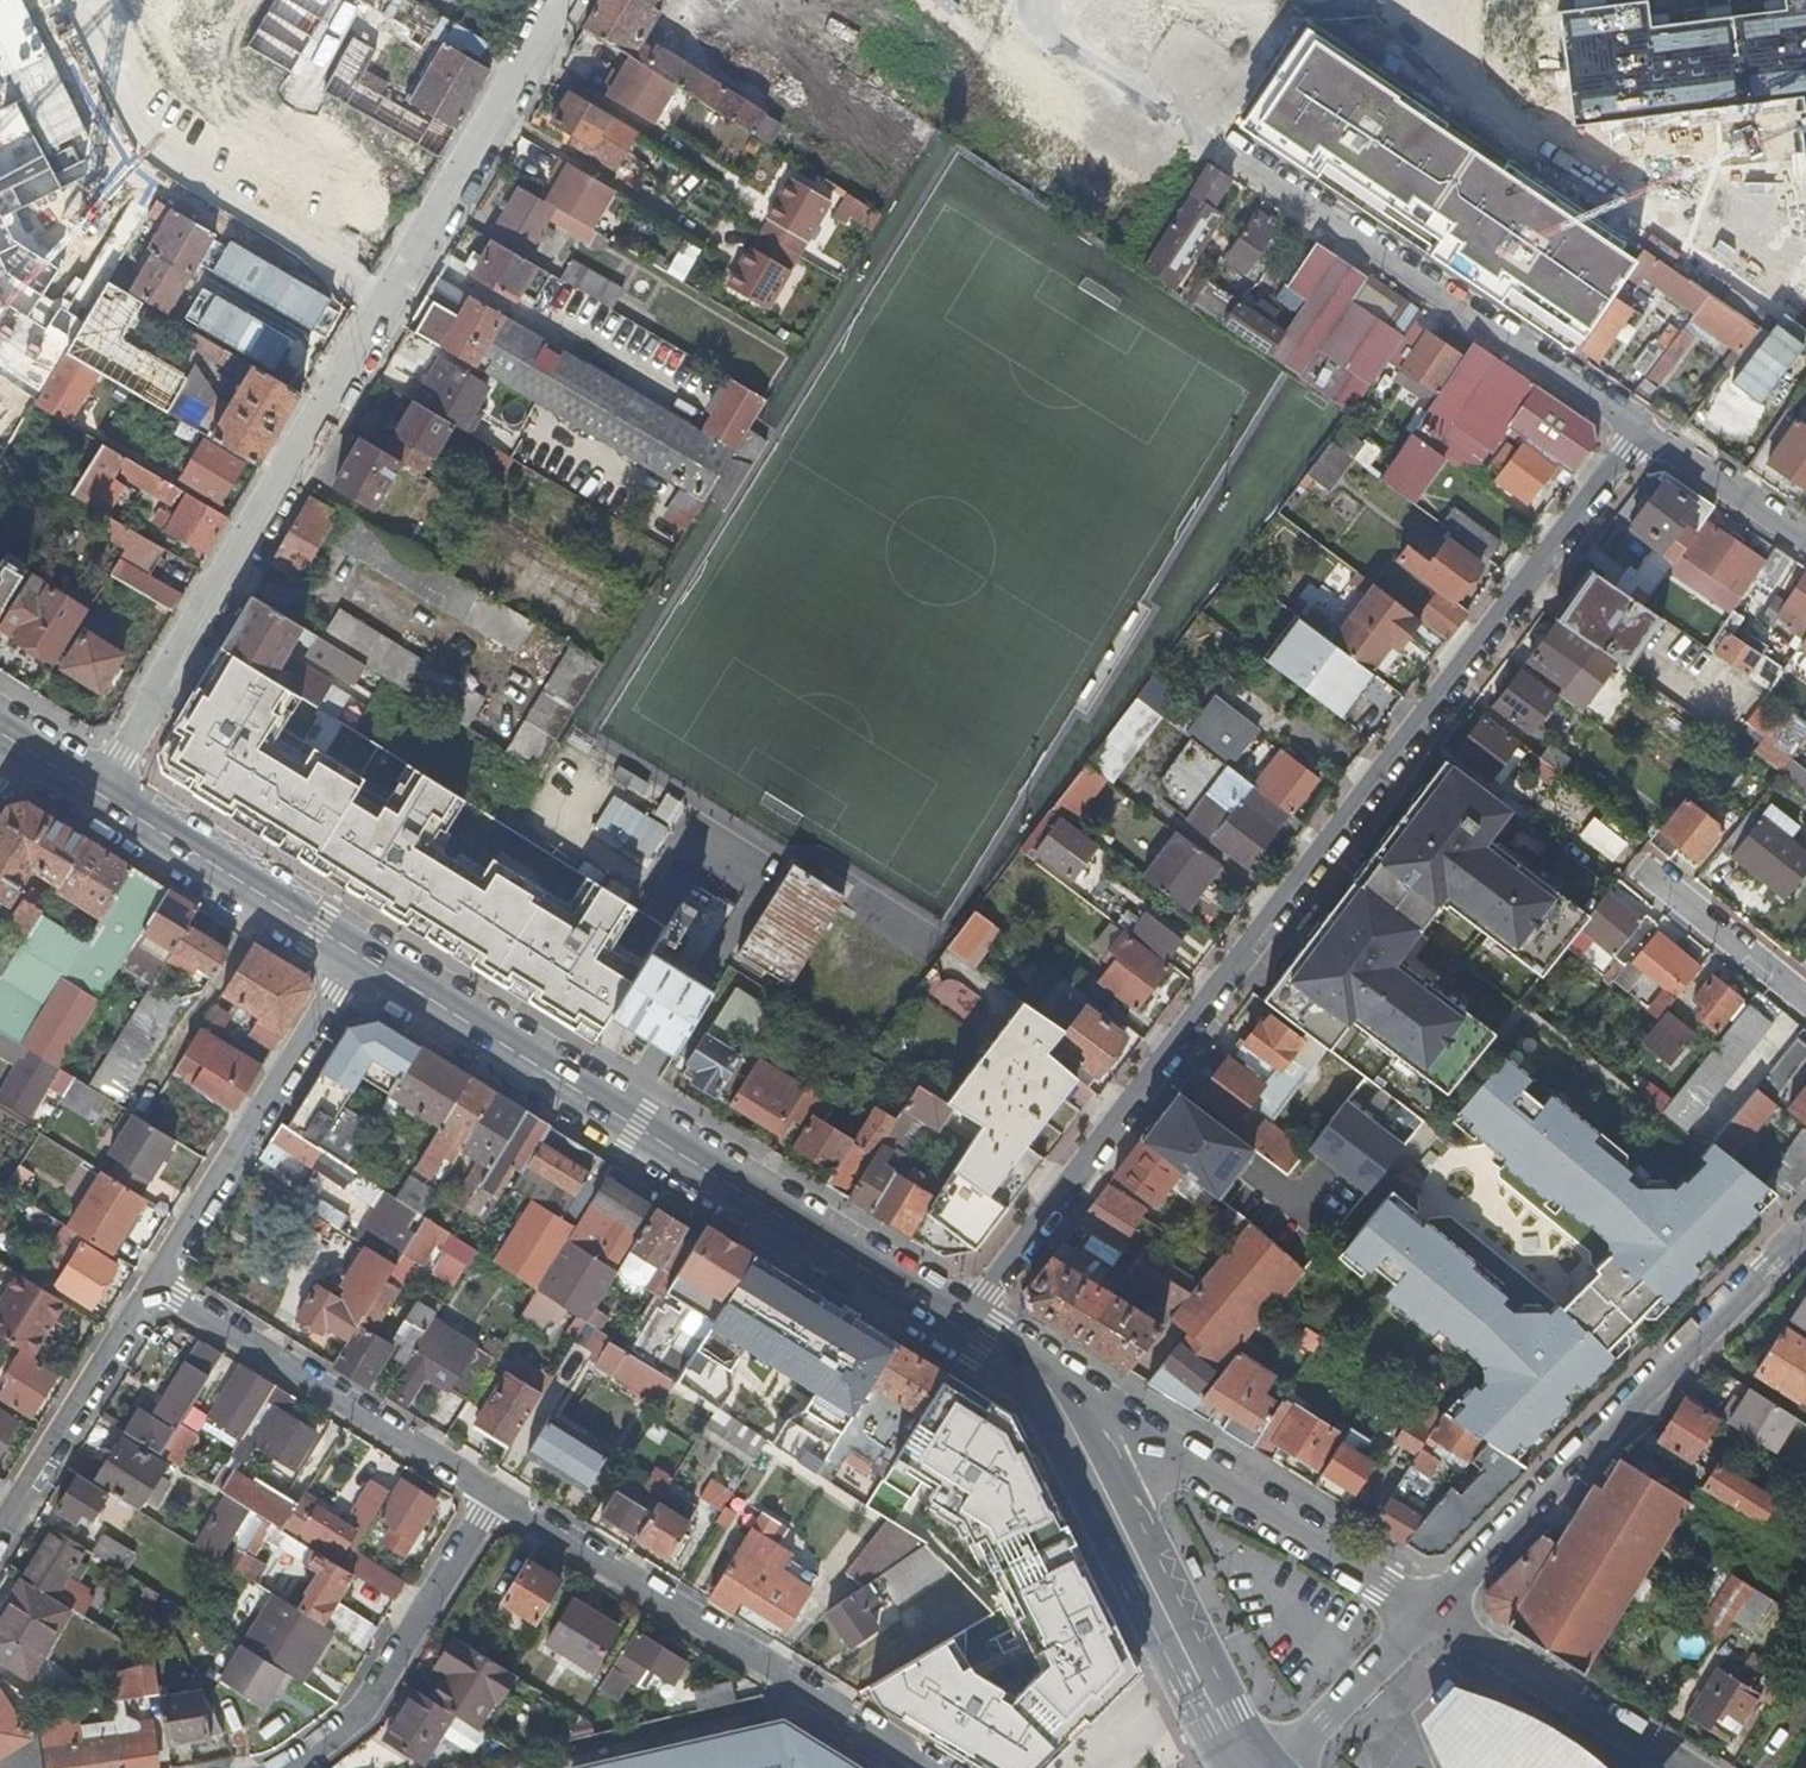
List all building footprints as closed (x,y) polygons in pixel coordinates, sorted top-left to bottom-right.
[(34,403),(65,351),(107,281),(121,256),(133,236),(148,210),(129,199),(83,280),(76,277),(60,303),(44,295),(60,269),(12,237),(3,218),(101,166),(21,0),(0,0),(0,461),(34,403)] [(254,51),(304,75),(340,0),(279,0),(254,51)] [(765,113),(705,76),(654,45),(652,49),(645,45),(638,45),(637,39),(643,38),(665,0),(598,0),(582,28),(629,57),(631,58),(673,84),(692,96),(752,134),(765,113)] [(1783,9),(1650,25),(1645,0),(1643,0),(1559,11),(1571,123),(1796,98),(1805,181),(1805,0),(1782,0),(1783,9)] [(486,52),(492,40),(456,22),(415,102),(467,128),(501,60),(486,52)] [(1624,276),(1636,259),(1303,26),(1239,127),(1571,352),(1575,346),(1587,328),(1618,284),(1624,276)] [(784,47),(792,35),(781,28),(770,44),(781,51),(784,47)] [(356,104),(380,45),(354,34),(329,93),(356,104)] [(649,121),(673,84),(631,58),(629,57),(615,77),(610,74),(600,90),(649,121)] [(589,144),(585,151),(613,168),(635,133),(568,93),(551,121),(573,134),(589,144)] [(442,146),(446,134),(431,128),(435,115),(387,99),(379,125),(442,146)] [(900,124),(907,113),(889,100),(881,111),(900,124)] [(778,122),(765,113),(752,134),(766,142),(778,122)] [(589,144),(573,134),(569,141),(585,151),(589,144)] [(559,179),(546,202),(584,224),(590,227),(613,189),(561,159),(552,175),(559,179)] [(1231,181),(1209,165),(1143,266),(1170,285),(1220,215),(1211,209),(1231,181)] [(768,219),(760,233),(796,254),(827,201),(788,179),(766,218),(768,219)] [(590,241),(595,230),(590,227),(584,224),(546,202),(519,186),(495,227),(531,248),(548,218),(578,234),(590,241)] [(850,190),(837,210),(872,233),(885,214),(850,190)] [(166,214),(146,248),(152,251),(131,288),(167,309),(213,232),(156,198),(151,206),(166,214)] [(1252,217),(1224,259),(1244,273),(1272,231),(1252,217)] [(531,248),(495,227),(489,237),(493,240),(525,258),(531,248)] [(765,307),(796,254),(760,233),(752,247),(749,245),(726,284),(765,307)] [(142,242),(133,236),(121,256),(131,261),(142,242)] [(514,298),(534,264),(493,240),(473,274),(514,298)] [(688,279),(702,247),(687,240),(674,273),(688,279)] [(1283,334),(1269,325),(1254,314),(1206,282),(1199,292),(1191,303),(1299,375),(1348,303),(1365,278),(1314,243),(1286,286),(1306,299),(1283,334)] [(152,251),(146,248),(124,284),(131,288),(152,251)] [(1642,278),(1693,314),(1708,295),(1642,250),(1636,259),(1624,276),(1637,285),(1642,278)] [(569,258),(558,278),(583,292),(611,309),(622,289),(569,258)] [(1348,303),(1403,340),(1413,325),(1423,309),(1369,272),(1365,278),(1348,303)] [(568,318),(583,292),(558,278),(552,274),(536,299),(568,318)] [(1206,282),(1195,275),(1188,285),(1199,292),(1206,282)] [(728,459),(734,450),(702,431),(446,281),(437,276),(407,327),(680,486),(703,500),(708,491),(728,459)] [(109,338),(134,296),(107,281),(65,351),(97,369),(257,464),(299,392),(251,364),(228,403),(217,397),(193,365),(181,384),(109,338)] [(1199,292),(1188,285),(1180,296),(1191,303),(1199,292)] [(1623,289),(1617,285),(1587,328),(1575,346),(1594,360),(1623,319),(1631,307),(1621,300),(1623,296),(1620,293),(1623,289)] [(1690,318),(1739,352),(1757,329),(1708,295),(1693,314),(1690,318)] [(1403,340),(1348,303),(1299,375),(1318,388),(1336,361),(1371,385),(1388,361),(1403,340)] [(1254,314),(1269,325),(1274,318),(1258,308),(1254,314)] [(689,395),(707,365),(624,317),(606,347),(689,395)] [(239,368),(243,359),(178,321),(170,334),(231,370),(239,368)] [(1655,344),(1665,351),(1679,332),(1670,324),(1655,344)] [(1424,332),(1413,325),(1403,340),(1388,361),(1400,369),(1424,332)] [(1692,336),(1682,328),(1679,332),(1665,351),(1646,377),(1644,380),(1656,389),(1676,362),(1674,360),(1692,336)] [(1462,357),(1424,332),(1400,369),(1437,393),(1462,357)] [(1665,351),(1655,344),(1650,341),(1632,366),(1646,377),(1665,351)] [(1524,439),(1517,448),(1497,475),(1493,480),(1524,504),(1556,463),(1571,474),(1596,441),(1592,423),(1471,342),(1462,357),(1437,393),(1412,432),(1448,459),(1471,477),(1481,462),(1489,449),(1450,423),(1459,409),(1472,388),(1513,414),(1506,425),(1507,426),(1524,439)] [(74,406),(97,369),(65,351),(34,403),(72,425),(81,410),(74,406)] [(462,428),(475,405),(486,386),(462,372),(438,357),(414,400),(438,414),(454,423),(462,428)] [(1336,361),(1318,388),(1353,411),(1371,385),(1336,361)] [(733,380),(702,431),(734,450),(747,428),(765,399),(733,380)] [(1500,437),(1507,426),(1506,425),(1513,414),(1472,388),(1459,409),(1498,435),(1500,437)] [(433,459),(454,423),(438,414),(414,400),(393,436),(433,459)] [(484,410),(475,405),(462,428),(470,433),(484,410)] [(1489,449),(1498,435),(1459,409),(1450,423),(1489,449)] [(1805,490),(1805,429),(1795,422),(1767,464),(1805,490)] [(1366,445),(1342,425),(1330,441),(1352,458),(1356,461),(1366,445)] [(1524,439),(1507,426),(1500,437),(1517,448),(1524,439)] [(766,440),(747,428),(734,450),(728,459),(751,464),(766,440)] [(1415,505),(1448,459),(1412,432),(1381,479),(1415,505)] [(1517,448),(1500,437),(1498,435),(1489,449),(1481,462),(1497,475),(1517,448)] [(424,475),(433,459),(393,436),(384,451),(402,462),(424,475)] [(375,507),(402,462),(384,451),(361,438),(335,483),(375,507)] [(202,439),(180,478),(219,501),(242,462),(202,439)] [(1327,491),(1352,458),(1330,441),(1305,474),(1312,479),(1327,491)] [(92,506),(99,494),(117,464),(123,467),(121,471),(166,498),(173,485),(101,443),(70,493),(92,506)] [(751,464),(728,459),(708,491),(724,513),(753,465),(751,464)] [(1312,479),(1305,474),(1299,482),(1306,487),(1312,479)] [(1679,482),(1668,475),(1663,482),(1673,490),(1679,482)] [(1702,520),(1713,505),(1679,482),(1673,490),(1663,482),(1634,520),(1639,523),(1637,526),(1668,548),(1678,555),(1702,520)] [(680,486),(650,537),(672,550),(703,500),(680,486)] [(153,521),(206,552),(227,516),(186,492),(172,515),(160,508),(153,521)] [(112,502),(99,494),(92,506),(105,513),(112,502)] [(334,512),(308,497),(271,560),(297,575),(334,512)] [(532,620),(349,512),(342,509),(339,516),(345,520),(333,541),(515,649),(532,620)] [(1460,511),(1446,529),(1485,558),(1498,541),(1460,511)] [(97,530),(125,547),(135,531),(106,514),(97,530)] [(1764,562),(1702,520),(1678,555),(1674,560),(1669,568),(1731,610),(1752,580),(1764,562)] [(148,573),(163,548),(135,531),(125,547),(119,557),(148,573)] [(1446,540),(1437,551),(1428,562),(1419,555),(1407,546),(1397,560),(1438,590),(1417,618),(1419,620),(1445,640),(1467,611),(1453,600),(1455,598),(1458,600),(1462,600),(1468,593),(1467,588),(1464,586),(1480,565),(1446,540)] [(1428,562),(1437,551),(1427,543),(1419,555),(1428,562)] [(1769,591),(1791,559),(1774,547),(1764,562),(1752,580),(1769,591)] [(1678,555),(1668,548),(1665,553),(1674,560),(1678,555)] [(24,568),(2,555),(0,559),(0,606),(24,568)] [(110,572),(172,610),(182,593),(148,573),(119,557),(110,572)] [(1593,571),(1587,568),(1554,619),(1557,621),(1559,622),(1593,571)] [(1622,667),(1658,615),(1643,605),(1593,571),(1559,622),(1608,657),(1622,667)] [(1795,651),(1800,643),(1802,640),(1803,639),(1805,634),(1805,572),(1784,604),(1775,598),(1760,619),(1773,628),(1777,621),(1788,628),(1786,631),(1794,637),(1788,646),(1795,651)] [(33,577),(1,628),(52,660),(84,609),(33,577)] [(1404,639),(1419,620),(1417,618),(1374,586),(1332,642),(1370,671),(1391,643),(1398,635),(1404,639)] [(310,644),(317,634),(252,594),(222,645),(236,654),(289,687),(303,697),(334,716),(348,693),(331,683),(300,664),(294,675),(278,666),(296,636),(310,644)] [(340,606),(322,636),(329,641),(349,653),(468,726),(487,695),(340,606)] [(1738,618),(1729,613),(1705,647),(1769,691),(1781,671),(1726,635),(1738,618)] [(109,629),(84,614),(77,625),(54,661),(99,689),(122,652),(102,640),(109,629)] [(1601,667),(1608,657),(1559,622),(1557,621),(1528,660),(1563,685),(1585,655),(1601,667)] [(1397,648),(1404,639),(1398,635),(1391,643),(1397,648)] [(341,667),(349,653),(329,641),(321,656),(341,667)] [(571,643),(506,749),(538,767),(559,732),(571,713),(603,661),(571,643)] [(1800,643),(1795,651),(1787,664),(1799,672),(1805,661),(1805,648),(1800,643)] [(285,691),(220,650),(159,751),(164,773),(591,1036),(657,928),(285,691)] [(1318,699),(1347,661),(1337,653),(1307,691),(1318,699)] [(1386,690),(1347,661),(1318,699),(1356,728),(1386,690)] [(1526,732),(1527,733),(1556,696),(1520,670),(1492,707),(1526,732)] [(1805,703),(1805,679),(1797,672),(1785,689),(1805,703)] [(1177,693),(1153,675),(1137,696),(1161,714),(1177,693)] [(1111,781),(1161,714),(1137,696),(1087,763),(1100,772),(1111,781)] [(1245,777),(1271,741),(1217,700),(1190,736),(1194,739),(1245,777)] [(592,726),(571,713),(559,732),(580,745),(592,726)] [(1533,767),(1539,759),(1538,758),(1518,742),(1484,716),(1455,754),(1489,781),(1514,748),(1520,752),(1517,755),(1533,767)] [(1772,743),(1790,758),(1805,735),(1805,730),(1792,719),(1772,743)] [(1769,741),(1745,721),(1740,727),(1764,746),(1769,741)] [(1248,866),(1290,811),(1256,786),(1194,739),(1163,780),(1162,800),(1189,819),(1214,841),(1248,866)] [(1769,741),(1764,746),(1759,753),(1781,771),(1790,758),(1772,743),(1769,741)] [(1548,744),(1538,758),(1539,759),(1564,778),(1575,763),(1548,744)] [(1283,750),(1256,786),(1290,811),(1292,812),(1319,777),(1283,750)] [(1790,758),(1781,771),(1780,771),(1805,792),(1805,770),(1790,758)] [(1445,760),(1428,782),(1432,785),(1449,763),(1445,760)] [(1071,810),(1100,772),(1087,763),(1058,801),(1071,810)] [(1485,936),(1539,976),(1578,927),(1588,915),(1489,839),(1511,810),(1449,763),(1432,785),(1428,782),(1354,881),(1357,883),(1334,914),(1330,911),(1263,999),(1306,1032),(1317,1040),(1321,1043),(1343,1015),(1350,1020),(1445,1093),(1492,1034),(1437,992),(1433,997),(1427,993),(1431,988),(1395,961),(1400,955),(1395,952),(1406,937),(1411,940),(1440,901),(1479,931),(1483,926),(1489,931),(1485,936)] [(616,792),(595,827),(651,860),(672,826),(616,792)] [(1660,830),(1658,829),(1647,841),(1668,858),(1678,847),(1697,861),(1723,829),(1686,799),(1660,830)] [(1718,848),(1730,857),(1735,851),(1787,893),(1805,870),(1805,854),(1794,844),(1801,835),(1757,800),(1750,809),(1718,848)] [(61,882),(87,839),(26,801),(10,805),(0,822),(0,899),(5,903),(26,870),(25,868),(26,866),(27,864),(29,862),(31,861),(33,861),(35,862),(37,863),(39,865),(40,866),(40,868),(40,869),(61,882)] [(1047,815),(1054,820),(1058,823),(1037,851),(1069,876),(1094,842),(1051,810),(1047,815)] [(1054,820),(1047,815),(1021,851),(1027,855),(1054,820)] [(1598,821),(1586,836),(1612,855),(1623,841),(1598,821)] [(1186,910),(1221,864),(1178,831),(1143,878),(1186,910)] [(66,897),(102,919),(133,868),(87,839),(61,882),(49,900),(55,904),(58,899),(63,902),(66,897)] [(844,894),(794,863),(738,952),(773,974),(765,988),(780,997),(788,984),(844,894)] [(692,976),(736,907),(671,867),(643,911),(666,926),(652,948),(648,953),(610,1013),(674,1053),(714,990),(692,976)] [(30,931),(26,938),(21,946),(2,977),(0,980),(0,1031),(12,1039),(23,1046),(64,980),(98,1001),(142,931),(168,890),(133,868),(102,919),(87,944),(73,935),(63,951),(30,931)] [(7,926),(26,938),(30,931),(41,914),(49,900),(31,888),(7,926)] [(142,931),(172,950),(187,927),(198,909),(168,890),(142,931)] [(1618,958),(1625,964),(1656,925),(1644,915),(1641,920),(1607,892),(1588,915),(1578,927),(1618,958)] [(55,904),(49,900),(41,914),(73,935),(87,944),(102,919),(66,897),(63,902),(58,899),(55,904)] [(966,960),(994,923),(976,909),(947,947),(966,960)] [(63,951),(73,935),(41,914),(30,931),(63,951)] [(1110,923),(1091,947),(1111,963),(1098,981),(1135,1008),(1167,965),(1110,923)] [(7,926),(5,924),(0,932),(0,933),(21,946),(26,938),(7,926)] [(1483,926),(1479,931),(1485,936),(1489,931),(1483,926)] [(229,953),(187,927),(172,950),(214,977),(229,953)] [(1152,931),(1142,943),(1188,978),(1198,965),(1152,931)] [(1648,1008),(1659,1017),(1700,966),(1658,932),(1633,963),(1664,988),(1648,1008)] [(0,933),(0,976),(2,977),(21,946),(0,933)] [(1395,952),(1400,955),(1411,940),(1406,937),(1395,952)] [(250,1034),(274,1049),(311,988),(309,978),(254,944),(223,995),(260,1018),(250,1034)] [(1625,964),(1618,958),(1602,979),(1609,984),(1613,979),(1623,967),(1625,964)] [(1632,975),(1623,967),(1613,979),(1622,987),(1632,975)] [(1712,976),(1693,999),(1705,1009),(1698,1017),(1716,1031),(1742,1000),(1712,976)] [(64,980),(23,1046),(28,1049),(57,1067),(98,1001),(64,980)] [(181,999),(153,981),(88,1086),(115,1103),(181,999)] [(1431,988),(1427,993),(1433,997),(1437,992),(1431,988)] [(1067,991),(1046,1018),(1064,1031),(1046,1051),(1077,1077),(1086,1085),(1124,1036),(1067,991)] [(1023,1001),(946,1101),(952,1105),(981,1123),(1046,1051),(1064,1031),(1046,1018),(1023,1001)] [(1771,1024),(1747,1004),(1661,1110),(1685,1129),(1771,1024)] [(201,1030),(214,1038),(230,1014),(216,1006),(201,1030)] [(1665,1014),(1642,1042),(1670,1065),(1693,1036),(1665,1014)] [(1343,1015),(1321,1043),(1326,1047),(1328,1049),(1350,1020),(1343,1015)] [(1298,1064),(1317,1040),(1306,1032),(1300,1039),(1271,1017),(1264,1027),(1259,1023),(1247,1040),(1242,1037),(1230,1052),(1267,1080),(1270,1082),(1289,1057),(1298,1064)] [(361,1078),(390,1095),(391,1094),(421,1046),(376,1019),(348,1027),(286,1127),(346,1166),(372,1124),(344,1107),(361,1078)] [(262,1068),(214,1038),(201,1030),(172,1076),(233,1114),(262,1068)] [(12,1039),(0,1031),(0,1048),(5,1051),(12,1039)] [(1796,1038),(1756,1088),(1771,1100),(1805,1057),(1805,1047),(1796,1038)] [(1288,1096),(1326,1047),(1321,1043),(1317,1040),(1298,1064),(1289,1057),(1270,1082),(1288,1096)] [(391,1094),(440,1125),(470,1076),(421,1046),(391,1094)] [(63,1096),(75,1078),(60,1069),(57,1067),(28,1049),(0,1094),(0,1100),(30,1118),(49,1087),(63,1096)] [(974,1250),(1043,1160),(1024,1146),(1077,1077),(1046,1051),(981,1123),(945,1179),(909,1234),(925,1244),(949,1248),(944,1256),(955,1263),(974,1250)] [(1251,1101),(1267,1080),(1230,1052),(1228,1057),(1197,1096),(1233,1124),(1251,1101)] [(1465,1404),(1451,1418),(1488,1441),(1512,1456),(1524,1443),(1541,1426),(1568,1399),(1562,1393),(1575,1380),(1581,1386),(1600,1367),(1613,1353),(1607,1348),(1632,1322),(1659,1295),(1665,1300),(1685,1280),(1698,1267),(1692,1261),(1707,1246),(1713,1252),(1747,1218),(1741,1212),(1767,1185),(1765,1184),(1732,1156),(1712,1141),(1707,1147),(1701,1155),(1706,1159),(1686,1180),(1683,1178),(1674,1187),(1672,1185),(1642,1184),(1640,1186),(1626,1174),(1631,1169),(1593,1137),(1598,1131),(1551,1091),(1542,1101),(1522,1084),(1530,1074),(1504,1052),(1469,1095),(1464,1101),(1461,1105),(1475,1117),(1472,1121),(1508,1151),(1505,1156),(1552,1194),(1555,1190),(1590,1218),(1592,1215),(1612,1236),(1614,1248),(1599,1263),(1602,1266),(1598,1271),(1575,1294),(1566,1303),(1562,1299),(1552,1309),(1550,1306),(1520,1307),(1518,1309),(1504,1297),(1509,1292),(1473,1262),(1476,1258),(1427,1218),(1424,1222),(1389,1193),(1346,1244),(1345,1246),(1346,1246),(1371,1267),(1375,1262),(1396,1279),(1387,1290),(1434,1328),(1438,1323),(1465,1343),(1467,1341),(1487,1359),(1485,1383),(1478,1391),(1473,1386),(1460,1400),(1465,1404)] [(793,1134),(817,1080),(760,1055),(736,1110),(793,1134)] [(233,1114),(172,1076),(159,1097),(220,1135),(233,1114)] [(456,1135),(467,1141),(496,1093),(470,1076),(440,1125),(415,1166),(430,1177),(456,1135)] [(102,1124),(115,1103),(88,1086),(75,1078),(63,1096),(61,1099),(102,1124)] [(1272,1117),(1288,1096),(1270,1082),(1267,1080),(1251,1101),(1272,1117)] [(1787,1108),(1805,1125),(1805,1086),(1787,1108)] [(1732,1156),(1775,1103),(1771,1100),(1756,1088),(1712,1141),(1732,1156)] [(1459,1097),(1464,1101),(1469,1095),(1464,1091),(1459,1097)] [(453,1204),(465,1212),(478,1190),(526,1111),(496,1093),(467,1141),(459,1154),(464,1157),(461,1162),(467,1165),(470,1161),(476,1165),(453,1204)] [(1163,1111),(1141,1140),(1212,1194),(1216,1197),(1253,1147),(1248,1143),(1188,1098),(1171,1118),(1163,1111)] [(1403,1145),(1345,1101),(1308,1147),(1326,1161),(1334,1150),(1357,1167),(1349,1178),(1366,1191),(1403,1145)] [(514,1165),(524,1171),(550,1129),(551,1127),(526,1111),(478,1190),(493,1199),(514,1165)] [(119,1161),(149,1180),(175,1140),(145,1121),(135,1115),(110,1155),(119,1161)] [(1265,1120),(1248,1143),(1253,1147),(1285,1171),(1303,1149),(1265,1120)] [(346,1188),(356,1172),(346,1166),(286,1127),(282,1125),(260,1160),(274,1169),(287,1149),(346,1188)] [(1805,1175),(1805,1128),(1804,1127),(1765,1184),(1767,1185),(1783,1198),(1805,1175)] [(563,1220),(592,1174),(600,1161),(550,1129),(524,1171),(513,1189),(533,1202),(495,1262),(536,1290),(575,1227),(563,1220)] [(1201,1208),(1212,1194),(1141,1140),(1113,1176),(1154,1207),(1171,1185),(1201,1208)] [(1441,1153),(1432,1145),(1422,1157),(1432,1164),(1441,1153)] [(1326,1161),(1349,1178),(1357,1167),(1334,1150),(1326,1161)] [(140,1195),(149,1180),(119,1161),(109,1176),(140,1195)] [(651,1204),(657,1208),(658,1206),(664,1197),(614,1165),(606,1176),(651,1204)] [(1406,1173),(1401,1169),(1396,1174),(1401,1179),(1406,1173)] [(22,1174),(17,1171),(6,1189),(11,1192),(22,1174)] [(110,1254),(145,1198),(140,1195),(109,1176),(104,1172),(69,1228),(86,1239),(110,1254)] [(604,1181),(592,1174),(563,1220),(575,1227),(591,1202),(604,1181)] [(377,1205),(385,1187),(359,1175),(350,1192),(377,1205)] [(435,1193),(409,1176),(396,1198),(411,1208),(422,1215),(435,1193)] [(651,1204),(606,1176),(604,1181),(591,1202),(608,1213),(592,1239),(612,1252),(608,1258),(615,1262),(651,1204)] [(1098,1235),(1120,1250),(1121,1249),(1143,1216),(1148,1210),(1106,1185),(1078,1222),(1098,1235)] [(400,1225),(411,1208),(396,1198),(386,1192),(367,1222),(375,1227),(373,1231),(366,1242),(383,1253),(400,1225)] [(322,1198),(312,1213),(322,1220),(362,1245),(364,1246),(366,1242),(373,1231),(322,1198)] [(608,1213),(591,1202),(575,1227),(536,1290),(559,1305),(588,1323),(619,1272),(585,1250),(592,1239),(608,1213)] [(690,1226),(658,1206),(657,1208),(633,1247),(677,1276),(698,1240),(686,1232),(690,1226)] [(690,1377),(765,1244),(715,1217),(668,1300),(658,1294),(630,1344),(690,1377)] [(422,1266),(445,1230),(427,1218),(416,1235),(404,1255),(422,1266)] [(1304,1269),(1248,1222),(1213,1264),(1199,1281),(1190,1292),(1160,1328),(1180,1343),(1147,1382),(1191,1410),(1202,1396),(1196,1392),(1221,1361),(1224,1363),(1282,1292),(1284,1294),(1304,1269)] [(83,1244),(86,1239),(69,1228),(65,1225),(51,1246),(73,1259),(56,1286),(91,1307),(117,1265),(83,1244)] [(416,1235),(400,1225),(383,1253),(398,1263),(404,1255),(416,1235)] [(1526,1248),(1541,1247),(1539,1232),(1524,1233),(1526,1248)] [(446,1246),(469,1260),(476,1250),(453,1235),(446,1246)] [(1101,1279),(1120,1250),(1098,1235),(1083,1256),(1079,1263),(1073,1272),(1096,1286),(1101,1279)] [(1190,1292),(1151,1268),(1136,1258),(1125,1275),(1154,1294),(1141,1314),(1102,1290),(1107,1282),(1101,1279),(1096,1286),(1073,1272),(1079,1263),(1083,1256),(1062,1243),(1058,1249),(1025,1292),(1029,1309),(1126,1369),(1160,1328),(1190,1292)] [(949,1248),(925,1244),(944,1256),(949,1248)] [(362,1245),(338,1282),(343,1285),(336,1296),(326,1290),(317,1285),(296,1318),(322,1334),(327,1326),(350,1340),(387,1281),(396,1266),(364,1246),(362,1245)] [(479,1273),(488,1258),(476,1250),(469,1260),(466,1265),(479,1273)] [(1151,1268),(1190,1292),(1199,1281),(1159,1255),(1151,1268)] [(9,1289),(18,1274),(13,1270),(4,1286),(9,1289)] [(35,1357),(49,1335),(57,1321),(67,1304),(18,1274),(9,1289),(0,1303),(0,1336),(35,1357)] [(343,1285),(338,1282),(333,1279),(326,1290),(336,1296),(343,1285)] [(400,1290),(387,1281),(350,1340),(334,1366),(368,1386),(392,1346),(373,1334),(400,1290)] [(542,1332),(559,1305),(536,1290),(520,1317),(542,1332)] [(1789,1321),(1805,1332),(1805,1294),(1789,1321)] [(421,1305),(436,1314),(441,1305),(426,1296),(421,1305)] [(796,1400),(823,1357),(863,1383),(886,1347),(853,1326),(838,1349),(763,1301),(714,1376),(752,1401),(765,1380),(796,1400)] [(436,1314),(421,1305),(419,1304),(411,1317),(411,1316),(397,1337),(406,1342),(398,1355),(407,1360),(415,1348),(435,1315),(436,1314)] [(470,1399),(495,1357),(484,1351),(455,1332),(457,1329),(435,1315),(415,1348),(417,1349),(390,1392),(408,1403),(426,1375),(449,1389),(451,1387),(470,1399)] [(1308,1325),(1299,1342),(1317,1351),(1325,1335),(1308,1325)] [(1784,1329),(1756,1375),(1797,1401),(1804,1405),(1805,1403),(1805,1343),(1784,1329)] [(0,1338),(0,1360),(2,1361),(12,1345),(0,1338)] [(138,1411),(125,1432),(162,1454),(180,1425),(224,1353),(201,1339),(152,1419),(138,1411)] [(495,1357),(502,1346),(491,1340),(484,1351),(495,1357)] [(882,1458),(892,1464),(937,1388),(947,1372),(898,1341),(871,1385),(910,1409),(901,1423),(896,1420),(876,1454),(882,1458)] [(9,1379),(0,1393),(0,1397),(32,1417),(57,1376),(40,1365),(41,1363),(20,1349),(4,1375),(9,1379)] [(655,1403),(669,1380),(629,1356),(621,1351),(607,1373),(655,1403)] [(1277,1376),(1238,1352),(1227,1366),(1202,1396),(1191,1410),(1207,1420),(1216,1405),(1230,1413),(1220,1428),(1251,1447),(1261,1433),(1258,1431),(1277,1401),(1266,1394),(1277,1376)] [(275,1385),(242,1364),(209,1418),(226,1428),(239,1408),(255,1418),(275,1385)] [(975,1543),(1007,1603),(1082,1556),(1009,1410),(951,1374),(885,1480),(914,1499),(925,1482),(937,1490),(931,1499),(964,1520),(978,1541),(975,1543)] [(472,1429),(507,1451),(538,1402),(502,1380),(472,1429)] [(283,1416),(295,1397),(275,1385),(255,1418),(212,1486),(228,1496),(251,1510),(258,1514),(283,1530),(295,1510),(235,1473),(241,1463),(246,1466),(252,1455),(268,1465),(274,1454),(295,1467),(315,1435),(283,1416)] [(910,1409),(871,1385),(826,1459),(837,1466),(848,1448),(878,1466),(882,1458),(876,1454),(896,1420),(901,1423),(910,1409)] [(1795,1419),(1749,1390),(1741,1402),(1736,1409),(1728,1404),(1720,1418),(1740,1431),(1774,1452),(1795,1419)] [(1338,1432),(1283,1397),(1261,1433),(1251,1447),(1271,1459),(1280,1446),(1316,1468),(1338,1432)] [(1728,1404),(1736,1409),(1741,1402),(1733,1397),(1728,1404)] [(1395,1441),(1417,1454),(1442,1413),(1421,1399),(1395,1441)] [(1736,1438),(1740,1431),(1720,1418),(1717,1416),(1716,1418),(1683,1399),(1657,1442),(1690,1462),(1712,1426),(1729,1436),(1730,1435),(1736,1438)] [(22,1420),(0,1407),(0,1455),(22,1420)] [(711,1417),(761,1450),(768,1440),(743,1424),(718,1407),(711,1417)] [(119,1423),(104,1413),(101,1417),(116,1427),(119,1423)] [(1443,1445),(1470,1462),(1488,1441),(1451,1418),(1442,1413),(1417,1454),(1410,1465),(1425,1475),(1414,1492),(1399,1482),(1374,1523),(1404,1542),(1448,1489),(1429,1477),(1439,1461),(1434,1458),(1443,1445)] [(611,1452),(553,1415),(529,1454),(587,1490),(611,1452)] [(1364,1427),(1353,1420),(1322,1471),(1313,1485),(1347,1506),(1355,1492),(1345,1486),(1353,1474),(1364,1481),(1375,1463),(1350,1448),(1364,1427)] [(200,1437),(180,1425),(162,1454),(181,1467),(200,1437)] [(123,1437),(95,1482),(138,1508),(166,1463),(123,1437)] [(1512,1456),(1488,1441),(1470,1462),(1448,1489),(1404,1542),(1423,1553),(1442,1552),(1527,1466),(1512,1456)] [(1429,1477),(1448,1489),(1470,1462),(1443,1445),(1434,1458),(1439,1461),(1429,1477)] [(1593,1484),(1557,1545),(1508,1625),(1583,1672),(1626,1603),(1637,1585),(1668,1534),(1689,1501),(1620,1459),(1601,1489),(1593,1484)] [(1784,1504),(1787,1499),(1770,1488),(1767,1493),(1718,1462),(1702,1488),(1757,1523),(1773,1497),(1784,1504)] [(1425,1475),(1410,1465),(1399,1482),(1414,1492),(1425,1475)] [(646,1489),(662,1498),(674,1478),(659,1468),(646,1489)] [(93,1519),(109,1492),(80,1474),(58,1508),(78,1521),(83,1512),(93,1519)] [(363,1519),(355,1531),(344,1549),(352,1554),(353,1551),(391,1491),(373,1480),(352,1513),(363,1519)] [(404,1555),(436,1502),(403,1481),(380,1518),(391,1525),(381,1541),(404,1555)] [(602,1515),(637,1537),(659,1503),(659,1502),(653,1498),(646,1509),(617,1491),(602,1515)] [(228,1496),(197,1547),(220,1561),(235,1536),(249,1513),(251,1510),(228,1496)] [(1757,1523),(1797,1548),(1805,1534),(1805,1518),(1784,1504),(1773,1497),(1757,1523)] [(344,1549),(355,1531),(302,1498),(295,1510),(283,1530),(296,1538),(305,1525),(325,1538),(344,1549)] [(691,1522),(659,1503),(637,1537),(670,1557),(691,1522)] [(740,1513),(727,1505),(717,1521),(730,1529),(740,1513)] [(256,1517),(249,1513),(235,1536),(242,1540),(256,1517)] [(338,1601),(354,1574),(343,1567),(317,1551),(296,1538),(283,1530),(258,1514),(256,1517),(242,1540),(226,1565),(256,1583),(266,1566),(253,1558),(264,1540),(310,1569),(289,1604),(302,1612),(332,1631),(364,1650),(378,1627),(338,1601)] [(761,1517),(711,1598),(733,1612),(743,1596),(789,1624),(796,1613),(801,1616),(805,1610),(799,1607),(813,1585),(784,1567),(793,1552),(779,1543),(786,1532),(761,1517)] [(845,1571),(863,1587),(879,1576),(926,1544),(889,1519),(845,1571)] [(317,1551),(325,1538),(305,1525),(296,1538),(317,1551)] [(55,1529),(23,1579),(54,1599),(86,1548),(55,1529)] [(104,1536),(94,1553),(122,1570),(132,1554),(104,1536)] [(1508,1625),(1557,1545),(1542,1536),(1486,1593),(1486,1613),(1508,1625)] [(352,1554),(344,1549),(325,1538),(317,1551),(343,1567),(352,1554)] [(898,1606),(951,1569),(943,1561),(926,1544),(879,1576),(863,1587),(862,1588),(829,1611),(852,1645),(878,1627),(861,1604),(885,1587),(898,1606)] [(405,1584),(353,1551),(352,1554),(343,1567),(354,1574),(395,1600),(405,1584)] [(1082,1556),(1007,1603),(1042,1671),(1010,1703),(1000,1697),(1004,1690),(982,1677),(979,1682),(966,1675),(965,1637),(962,1631),(868,1687),(876,1701),(984,1767),(1044,1767),(1072,1740),(1066,1735),(1084,1716),(1090,1722),(1140,1672),(1082,1556)] [(562,1580),(530,1560),(505,1600),(537,1621),(562,1580)] [(1700,1628),(1719,1640),(1734,1617),(1753,1586),(1733,1574),(1700,1628)] [(6,1606),(0,1615),(0,1621),(4,1623),(0,1630),(0,1658),(28,1675),(70,1609),(54,1599),(23,1579),(6,1606)] [(1753,1629),(1772,1598),(1753,1586),(1734,1617),(1753,1629)] [(298,1618),(302,1612),(289,1604),(274,1595),(243,1645),(291,1676),(301,1682),(328,1637),(298,1618)] [(603,1624),(607,1618),(575,1598),(549,1640),(594,1669),(616,1632),(603,1624)] [(328,1637),(332,1631),(302,1612),(298,1618),(328,1637)] [(620,1627),(607,1618),(603,1624),(616,1632),(620,1627)] [(1687,1630),(1675,1649),(1696,1662),(1708,1642),(1687,1630)] [(627,1652),(623,1650),(600,1687),(619,1698),(628,1682),(637,1687),(650,1667),(655,1670),(675,1683),(689,1661),(640,1631),(627,1652)] [(499,1699),(514,1675),(511,1672),(456,1638),(443,1659),(454,1666),(433,1700),(452,1713),(475,1727),(494,1696),(499,1699)] [(281,1692),(291,1676),(243,1645),(241,1644),(219,1679),(263,1706),(270,1694),(274,1688),(281,1692)] [(1761,1660),(1752,1654),(1746,1663),(1756,1669),(1761,1660)] [(454,1666),(443,1659),(439,1657),(436,1663),(445,1669),(427,1696),(433,1700),(454,1666)] [(1759,1698),(1770,1705),(1789,1675),(1769,1662),(1759,1678),(1733,1661),(1726,1673),(1717,1667),(1687,1717),(1730,1744),(1759,1698)] [(113,1702),(160,1695),(156,1663),(155,1662),(108,1676),(113,1702)] [(642,1690),(655,1670),(650,1667),(637,1687),(642,1690)] [(484,1733),(519,1677),(514,1675),(499,1699),(494,1696),(475,1727),(484,1733)] [(34,1698),(4,1679),(0,1682),(0,1755),(37,1732),(34,1698)] [(695,1689),(699,1708),(735,1700),(730,1681),(695,1689)] [(1550,1734),(1572,1747),(1589,1760),(1598,1767),(1611,1767),(1599,1756),(1572,1736),(1524,1709),(1504,1699),(1483,1691),(1456,1684),(1427,1719),(1435,1746),(1451,1767),(1515,1767),(1550,1734)] [(277,1698),(281,1692),(274,1688),(270,1694),(277,1698)] [(423,1760),(452,1713),(433,1700),(427,1696),(416,1689),(386,1737),(423,1760)] [(210,1737),(205,1692),(161,1699),(168,1744),(210,1737)] [(210,1737),(224,1735),(205,1692),(210,1737)] [(1072,1740),(1090,1722),(1084,1716),(1066,1735),(1072,1740)] [(806,1754),(815,1740),(782,1719),(769,1722),(576,1767),(829,1767),(806,1754)] [(83,1741),(117,1737),(115,1722),(81,1727),(83,1741)] [(83,1741),(81,1727),(46,1733),(48,1746),(83,1741)] [(83,1741),(48,1746),(46,1747),(49,1767),(138,1767),(158,1765),(153,1731),(117,1737),(83,1741)] [(1589,1760),(1572,1747),(1550,1734),(1515,1767),(1598,1767),(1589,1760)] [(815,1740),(806,1754),(829,1767),(860,1767),(815,1740)]
